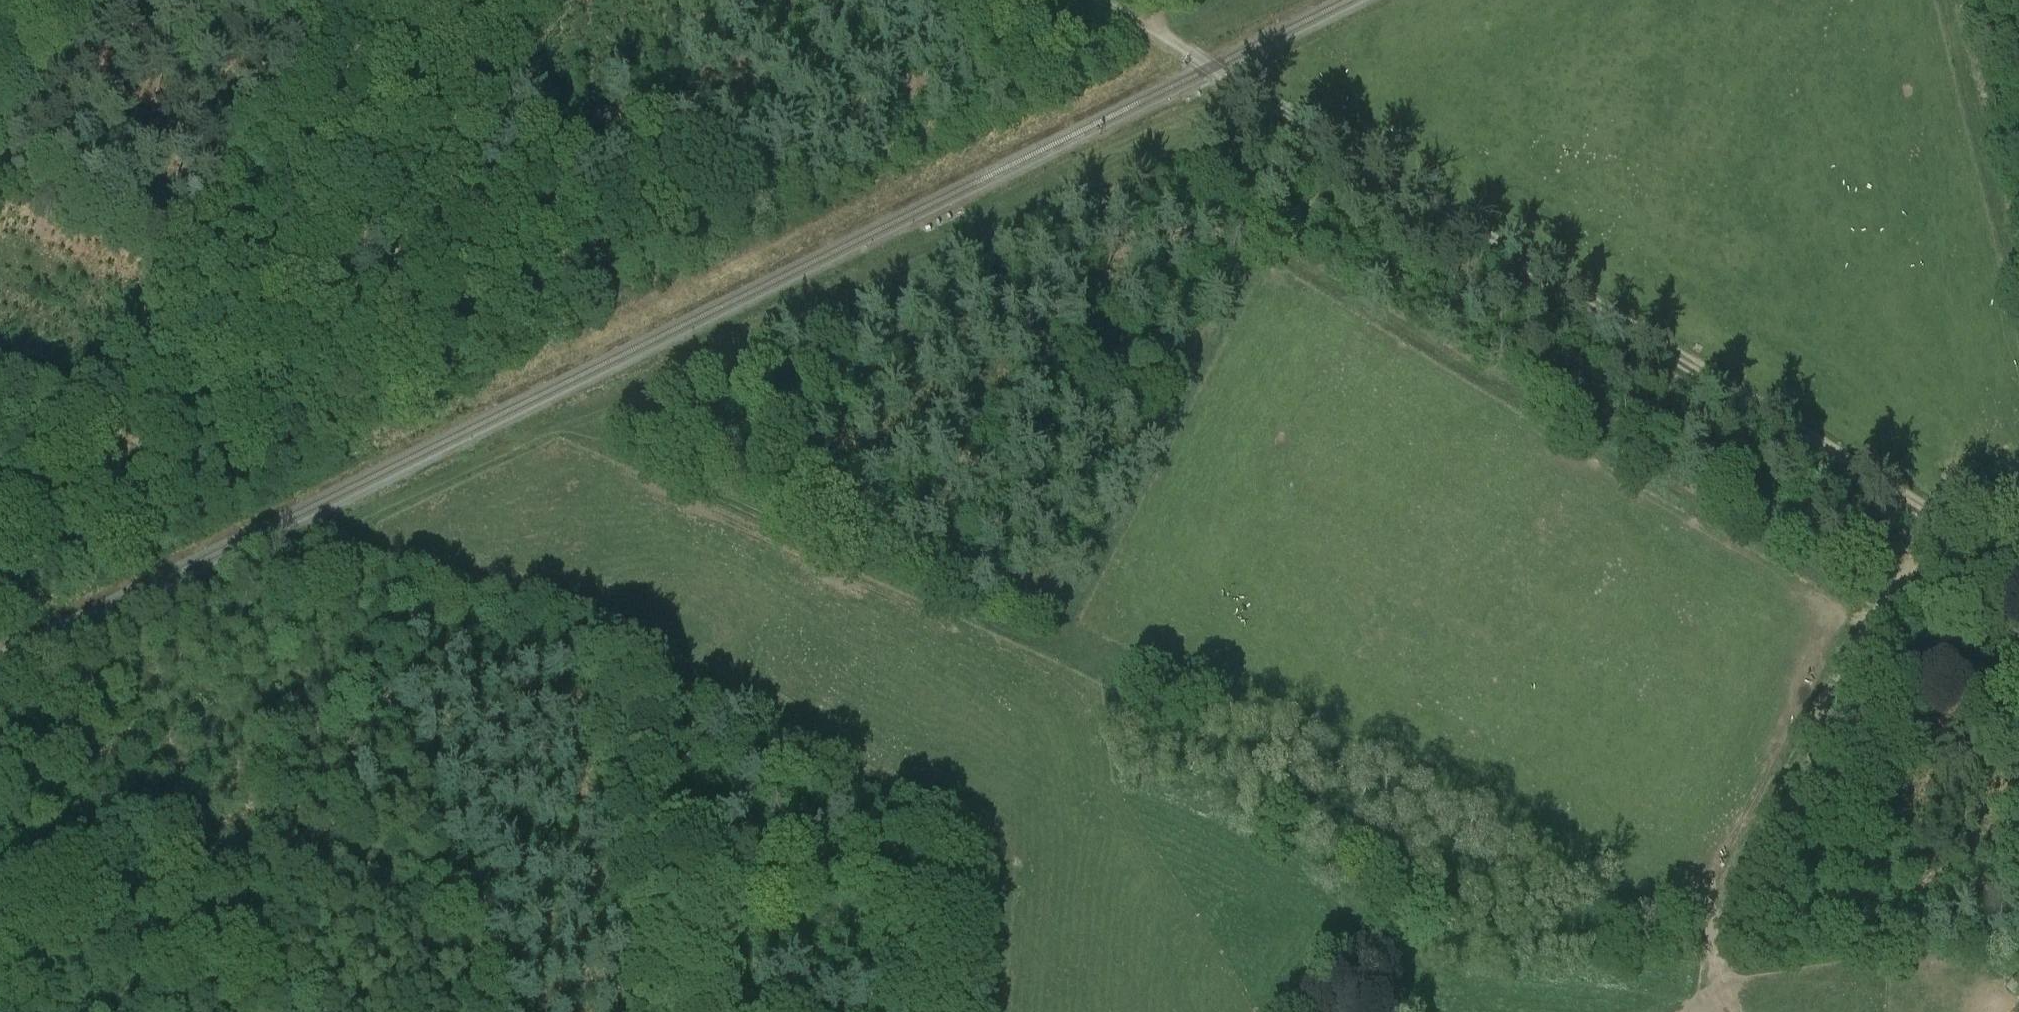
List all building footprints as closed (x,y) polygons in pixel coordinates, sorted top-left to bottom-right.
[(2018,999),(2018,976),(2017,975),(2006,986),(2018,999)]
